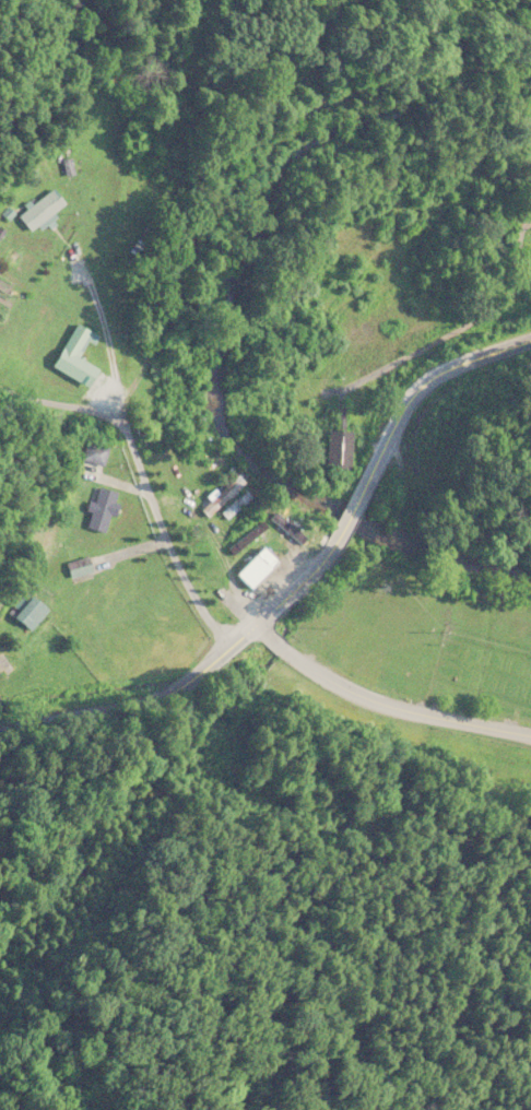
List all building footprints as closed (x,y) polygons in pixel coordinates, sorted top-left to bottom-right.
[(69,204),(57,188),(22,216),(34,232),(69,204)] [(54,368),(93,389),(104,370),(83,358),(97,333),(79,323),(54,368)] [(331,470),(356,470),(356,431),(331,431),(331,470)] [(85,461),(109,465),(111,447),(88,443),(85,461)] [(220,492),(201,508),(209,517),(247,484),(240,476),(221,493),(220,492)] [(119,490),(94,490),(94,530),(111,530),(111,517),(119,517),(119,490)] [(222,515),(229,521),(253,498),(246,491),(222,515)] [(311,538),(281,516),(275,524),(305,546),(311,538)] [(281,560),(264,547),(240,578),(257,591),(281,560)] [(72,578),(96,572),(92,557),(68,563),(72,578)] [(51,610),(32,591),(12,611),(31,630),(51,610)]
